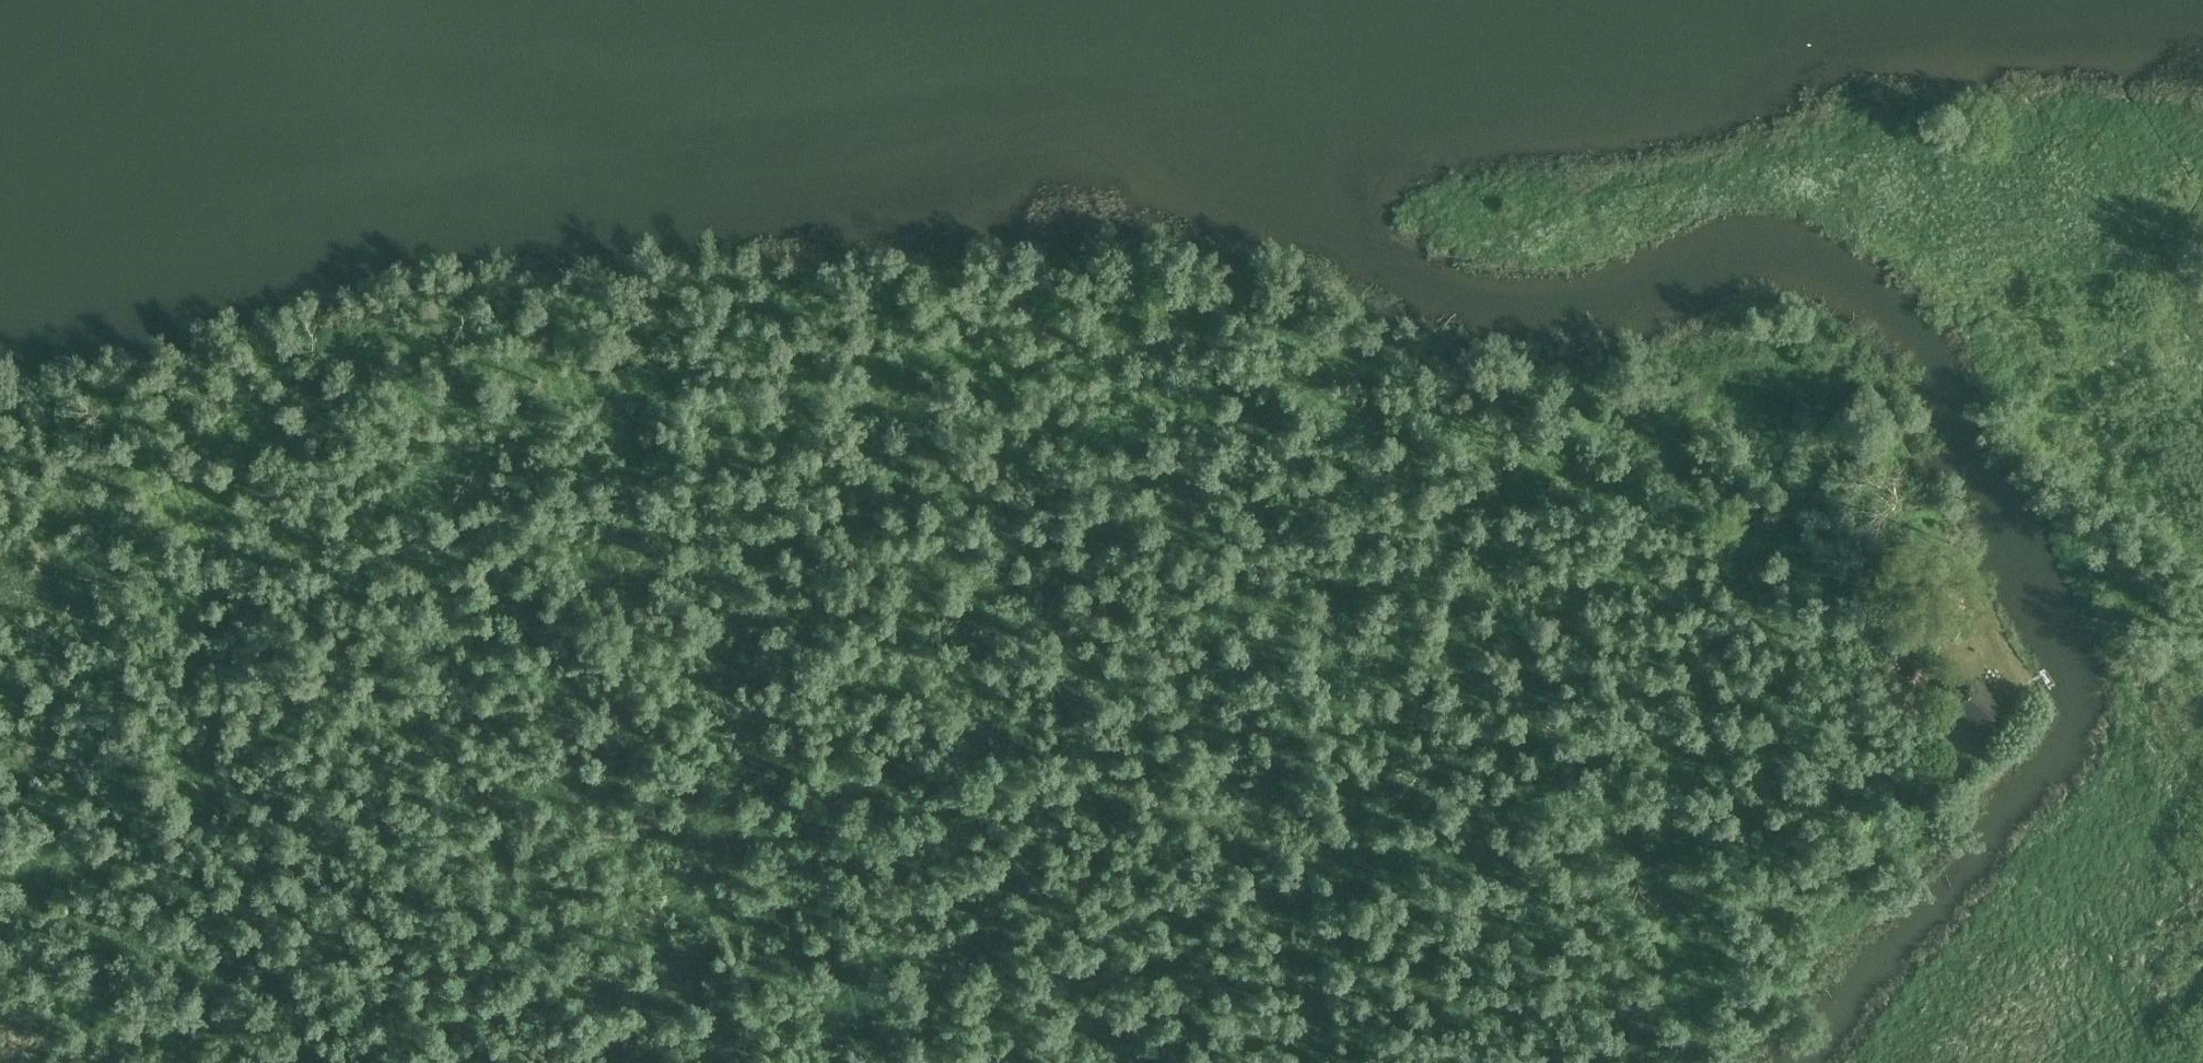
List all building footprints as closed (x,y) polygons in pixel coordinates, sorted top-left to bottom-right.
[(2003,703),(1978,683),(1959,706),(1984,727),(2003,703)]
